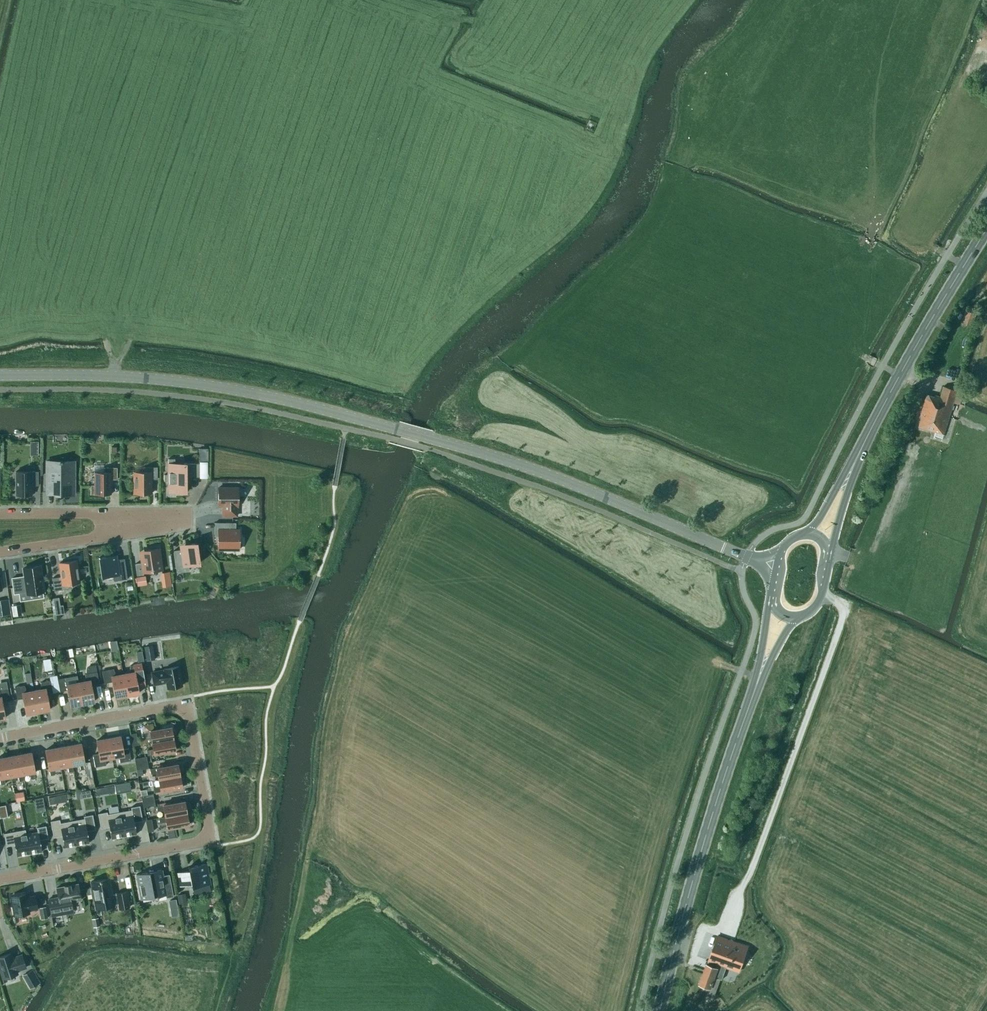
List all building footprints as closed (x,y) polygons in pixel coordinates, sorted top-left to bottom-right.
[(976,315),(967,311),(962,323),(972,327),(976,315)] [(919,427),(936,432),(944,434),(953,403),(957,390),(944,386),(941,397),(935,395),(934,397),(927,394),(920,417),(922,417),(919,427)] [(963,392),(958,390),(957,390),(953,403),(960,404),(963,392)] [(208,448),(199,448),(199,462),(208,462),(208,448)] [(177,493),(186,493),(186,477),(199,477),(199,463),(175,464),(175,459),(168,459),(168,475),(164,475),(164,481),(168,481),(168,491),(177,491),(177,493)] [(65,494),(74,494),(75,461),(62,461),(59,461),(46,461),(46,493),(56,493),(56,495),(65,495),(65,494)] [(104,472),(94,472),(94,485),(91,485),(91,494),(111,494),(111,479),(117,479),(117,467),(104,467),(104,472)] [(151,479),(157,479),(157,467),(144,467),(144,471),(134,472),(134,494),(151,494),(151,479)] [(16,472),(16,495),(32,495),(32,485),(38,485),(38,471),(16,472)] [(218,488),(218,506),(223,506),(223,516),(237,516),(237,506),(238,506),(238,488),(218,488)] [(239,530),(236,530),(236,523),(218,523),(218,549),(239,549),(239,530)] [(185,545),(186,549),(182,550),(182,549),(174,550),(177,572),(189,570),(189,565),(199,563),(196,543),(185,545)] [(140,555),(141,563),(135,564),(137,576),(144,575),(143,572),(162,570),(159,549),(146,550),(146,554),(140,555)] [(99,558),(100,558),(102,576),(101,576),(101,577),(113,575),(114,581),(127,579),(124,558),(116,560),(111,560),(111,556),(99,558)] [(52,578),(54,591),(70,588),(70,584),(81,582),(77,560),(58,563),(60,577),(52,578)] [(40,565),(23,568),(24,577),(21,578),(21,577),(12,578),(14,593),(27,592),(27,594),(44,591),(40,565)] [(170,571),(160,573),(163,587),(172,586),(170,571)] [(146,576),(136,577),(137,586),(147,585),(146,576)] [(59,597),(53,598),(53,599),(56,615),(61,614),(59,597)] [(20,604),(11,606),(13,617),(22,615),(20,604)] [(153,645),(144,647),(146,660),(155,659),(153,645)] [(50,658),(43,659),(45,671),(47,670),(52,669),(50,658)] [(97,661),(88,663),(89,670),(98,669),(97,661)] [(123,674),(127,696),(132,695),(132,694),(139,693),(138,686),(146,685),(142,663),(130,665),(130,673),(123,674)] [(164,669),(164,670),(151,672),(154,685),(166,682),(167,689),(182,686),(178,666),(164,669)] [(113,681),(115,697),(122,696),(123,697),(127,696),(123,674),(117,675),(114,668),(102,671),(105,683),(113,681)] [(97,671),(86,674),(85,681),(79,682),(83,704),(88,703),(88,702),(94,701),(92,685),(99,684),(97,671)] [(68,690),(71,706),(78,704),(78,705),(83,704),(79,682),(72,683),(69,677),(58,679),(60,691),(68,690)] [(43,711),(50,709),(47,694),(55,692),(52,680),(41,682),(41,689),(34,690),(38,712),(43,711)] [(23,698),(26,714),(33,713),(38,712),(34,690),(28,692),(24,685),(13,687),(15,700),(23,698)] [(0,690),(0,719),(5,718),(2,702),(10,700),(8,688),(0,690)] [(145,738),(146,743),(152,742),(173,738),(171,726),(150,730),(151,737),(145,738)] [(120,763),(131,761),(129,748),(123,749),(120,736),(108,738),(112,758),(119,756),(120,763)] [(93,755),(95,767),(107,765),(105,759),(112,758),(108,738),(97,740),(99,754),(93,755)] [(153,749),(147,750),(148,755),(175,750),(173,738),(152,742),(153,749)] [(81,770),(86,769),(81,743),(69,745),(73,765),(79,764),(81,770)] [(69,772),(74,771),(73,765),(69,745),(57,748),(61,767),(68,766),(69,772)] [(45,750),(50,776),(55,775),(54,768),(61,767),(57,748),(45,750)] [(31,779),(36,778),(31,752),(19,755),(23,774),(30,773),(31,779)] [(19,781),(24,780),(23,774),(19,755),(8,757),(11,776),(18,775),(19,781)] [(0,785),(6,784),(4,777),(11,776),(8,757),(0,758),(0,782),(0,785)] [(178,764),(150,769),(151,774),(157,773),(159,779),(180,776),(178,764)] [(153,787),(154,792),(182,787),(180,776),(159,779),(160,786),(153,787)] [(130,782),(114,784),(116,794),(132,791),(130,782)] [(113,785),(104,787),(105,794),(115,792),(113,785)] [(16,786),(13,787),(16,802),(25,800),(24,791),(18,792),(16,786)] [(66,794),(57,796),(58,803),(67,801),(66,794)] [(184,801),(157,806),(158,811),(164,810),(165,817),(187,813),(184,801)] [(0,806),(0,818),(8,817),(6,805),(0,806)] [(131,809),(119,812),(124,836),(137,834),(134,822),(143,821),(140,805),(131,807),(131,809)] [(107,812),(98,813),(101,828),(109,827),(112,839),(124,836),(119,812),(108,814),(107,812)] [(167,828),(189,824),(187,813),(165,817),(159,818),(160,823),(166,822),(167,828)] [(84,818),(72,820),(77,845),(89,843),(87,831),(96,830),(93,814),(83,816),(84,818)] [(60,819),(51,821),(54,837),(62,836),(64,847),(77,845),(72,820),(60,823),(60,819)] [(38,832),(26,834),(30,854),(42,852),(40,840),(48,838),(46,825),(37,827),(38,832)] [(25,829),(4,833),(6,846),(15,844),(17,856),(30,854),(26,834),(25,829)] [(189,871),(178,873),(180,885),(191,883),(192,887),(209,884),(206,864),(188,867),(189,871)] [(166,895),(167,897),(174,896),(170,874),(163,875),(162,869),(153,871),(153,870),(149,870),(149,872),(136,874),(141,899),(166,895)] [(98,911),(114,908),(113,904),(119,903),(120,908),(129,907),(126,891),(111,894),(109,878),(92,881),(98,911)] [(81,900),(78,884),(70,885),(70,884),(64,886),(56,888),(58,897),(48,899),(51,913),(72,909),(71,902),(81,900)] [(185,893),(177,894),(179,906),(187,904),(185,893)] [(37,909),(35,896),(26,897),(25,894),(11,896),(15,916),(29,913),(29,910),(37,909)] [(176,899),(168,900),(171,917),(179,915),(176,899)] [(46,907),(39,908),(41,919),(48,918),(46,907)] [(98,917),(92,919),(93,927),(100,926),(98,917)] [(726,967),(739,971),(748,947),(717,936),(708,960),(710,961),(708,965),(707,964),(700,984),(705,986),(702,992),(713,996),(721,974),(723,975),(726,967)] [(12,958),(11,953),(0,957),(0,969),(3,978),(17,974),(17,970),(26,967),(21,955),(12,958)] [(33,969),(22,975),(26,982),(30,979),(37,976),(33,969)]
